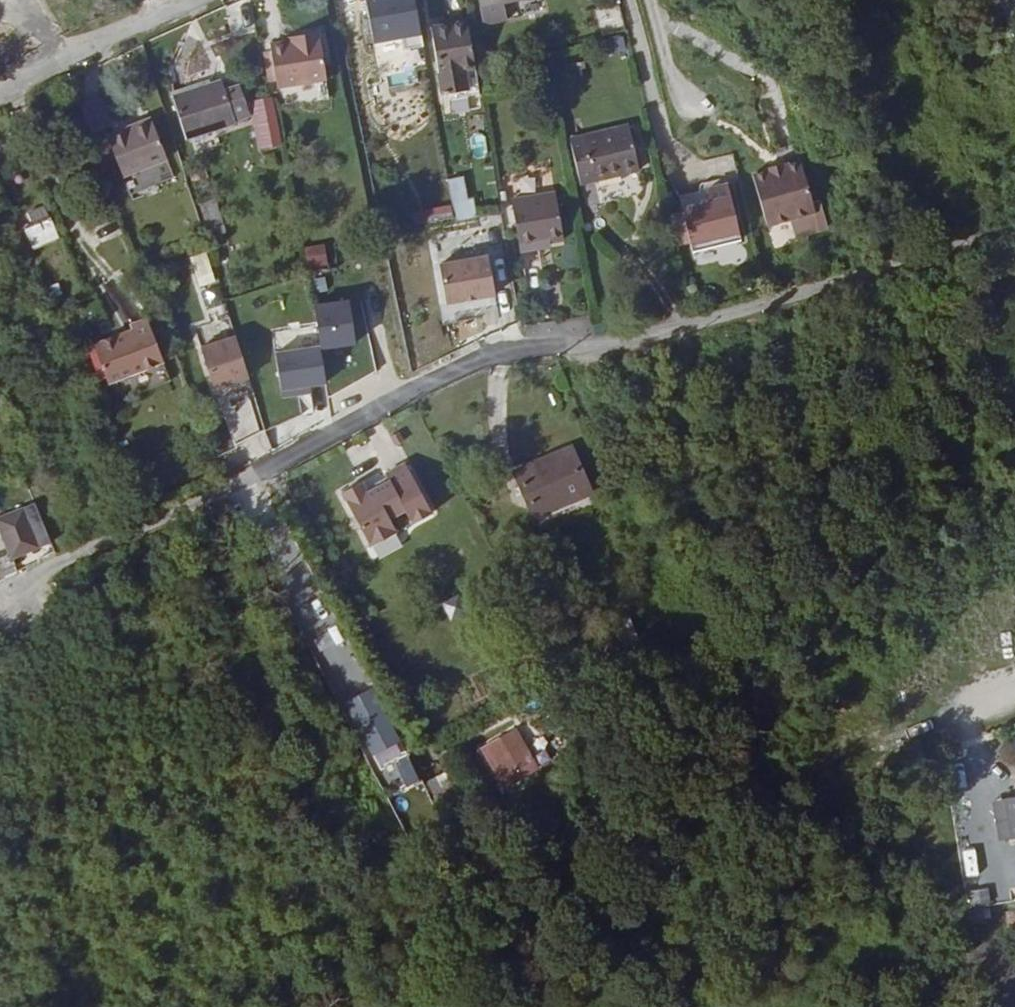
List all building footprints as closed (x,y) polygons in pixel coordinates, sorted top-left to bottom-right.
[(373,42),(407,37),(408,43),(424,41),(418,0),(367,0),(373,42)] [(467,21),(430,27),(442,95),(468,91),(465,70),(475,68),(467,21)] [(326,80),(318,33),(298,36),(299,39),(289,41),(270,44),(276,88),(326,80)] [(624,35),(606,39),(609,54),(627,50),(624,35)] [(275,79),(271,52),(264,53),(269,81),(275,79)] [(248,115),(240,87),(239,85),(224,90),(221,80),(172,96),(185,139),(234,123),(234,120),(248,115)] [(278,145),(269,97),(262,98),(272,146),(278,145)] [(272,146),(262,98),(248,102),(258,149),(272,146)] [(167,160),(151,118),(106,136),(122,177),(167,160)] [(639,170),(628,125),(569,139),(580,185),(639,170)] [(468,137),(475,156),(488,151),(482,132),(468,137)] [(753,176),(768,227),(816,213),(801,162),(785,166),(784,164),(770,169),(770,171),(753,176)] [(463,176),(447,180),(455,221),(477,218),(474,198),(467,199),(463,176)] [(709,202),(682,209),(691,251),(741,240),(728,185),(706,190),(709,202)] [(563,240),(556,192),(511,200),(519,252),(551,247),(550,242),(563,240)] [(226,232),(215,200),(200,206),(209,237),(226,232)] [(49,219),(43,206),(28,213),(33,226),(49,219)] [(56,236),(49,219),(33,226),(26,229),(34,246),(56,236)] [(308,267),(329,264),(326,243),(305,245),(308,267)] [(438,264),(446,302),(496,292),(489,254),(438,264)] [(351,298),(315,303),(321,347),(357,342),(351,298)] [(72,329),(104,314),(98,301),(66,315),(72,329)] [(163,363),(147,319),(130,325),(132,330),(93,345),(107,383),(163,363)] [(213,385),(248,374),(235,333),(200,344),(213,385)] [(321,347),(276,352),(282,391),(327,385),(321,347)] [(253,402),(225,404),(227,432),(255,430),(253,402)] [(589,495),(570,451),(517,473),(536,517),(589,495)] [(412,523),(431,513),(405,463),(385,473),(364,485),(361,481),(341,492),(370,545),(395,532),(388,517),(404,509),(412,523)] [(383,470),(361,481),(364,485),(385,473),(383,470)] [(22,508),(0,517),(0,534),(10,559),(32,550),(37,548),(38,547),(22,508)] [(303,583),(291,555),(280,561),(292,588),(303,583)] [(638,637),(629,617),(613,625),(622,645),(638,637)] [(638,637),(622,645),(611,650),(616,661),(643,649),(638,637)] [(375,686),(344,700),(378,771),(389,766),(402,794),(422,785),(375,686)] [(513,730),(500,739),(508,751),(521,744),(513,730)] [(500,739),(482,749),(504,787),(535,768),(521,744),(508,751),(500,739)] [(991,889),(970,889),(970,905),(992,904),(991,889)]
